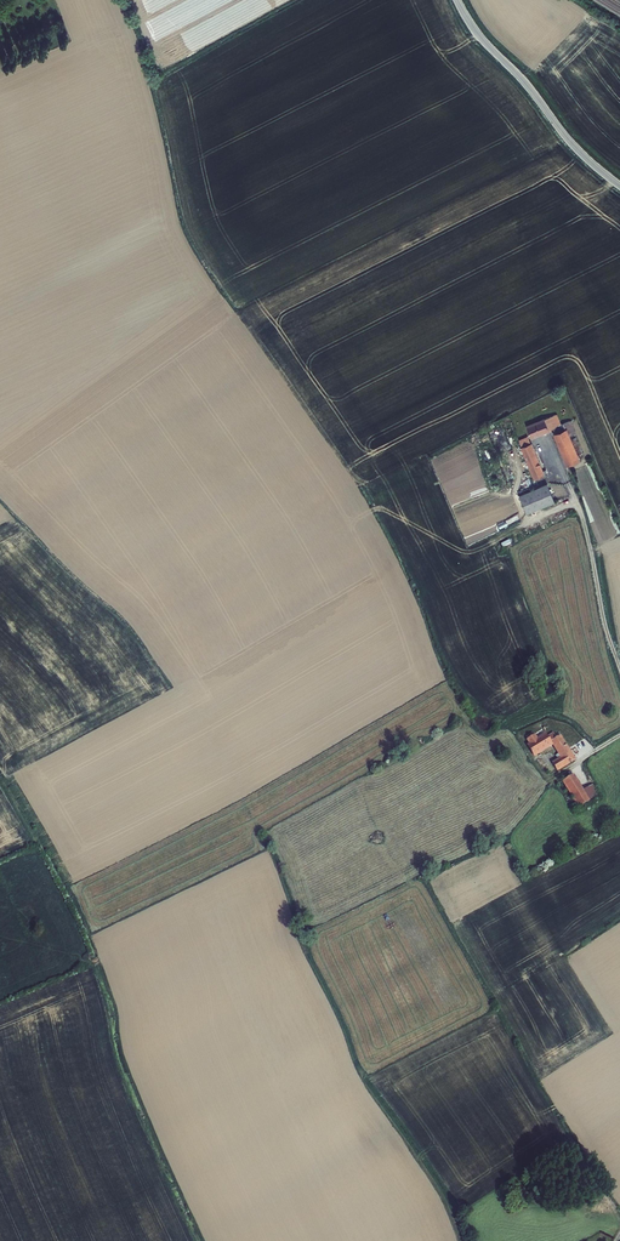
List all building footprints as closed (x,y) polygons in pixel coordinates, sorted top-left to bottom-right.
[(558,418),(529,430),(533,441),(556,432),(571,469),(582,464),(571,440),(578,437),(573,424),(568,426),(562,428),(558,418)] [(538,483),(546,479),(533,447),(524,450),(538,483)] [(557,505),(550,487),(522,499),(529,517),(557,505)] [(553,764),(556,768),(575,757),(565,742),(562,738),(560,739),(556,733),(554,734),(551,735),(549,733),(536,740),(532,734),(528,737),(530,742),(528,744),(535,754),(554,742),(563,757),(553,764)] [(581,789),(569,771),(562,775),(564,779),(562,780),(580,807),(593,798),(586,787),(581,789)]
